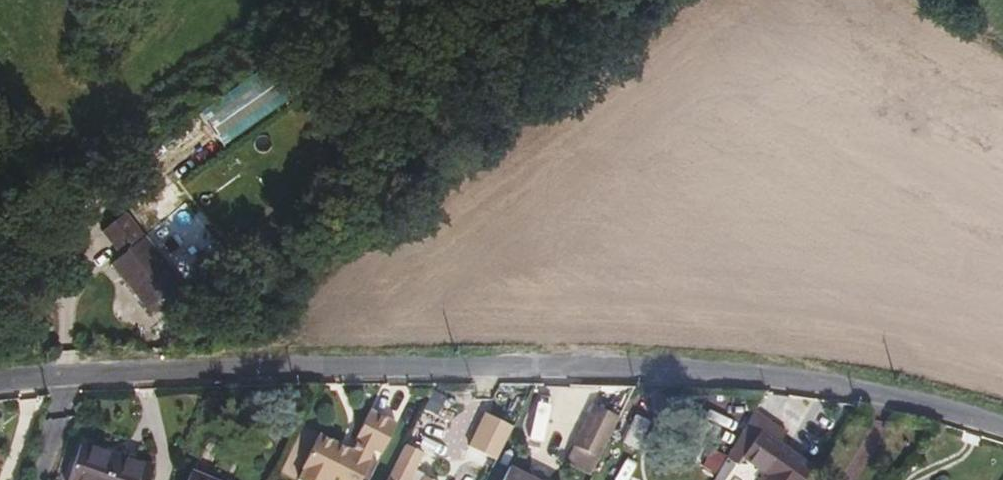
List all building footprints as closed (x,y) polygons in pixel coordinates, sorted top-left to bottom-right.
[(170,272),(116,196),(90,213),(106,237),(97,244),(110,263),(136,297),(170,272)] [(495,445),(509,411),(462,391),(436,456),(453,464),(466,433),(495,445)] [(530,402),(526,435),(539,437),(542,404),(530,402)] [(595,459),(613,423),(615,419),(589,406),(569,447),(595,459)] [(366,461),(363,460),(368,449),(377,454),(391,424),(365,411),(350,440),(352,440),(347,452),(341,449),(339,453),(331,450),(333,445),(312,434),(296,468),(298,469),(293,479),(357,479),(366,461)] [(777,443),(783,433),(751,414),(724,459),(735,466),(741,458),(766,475),(763,479),(801,479),(810,466),(777,443)] [(632,452),(647,423),(632,415),(616,443),(632,452)] [(149,465),(76,441),(63,479),(144,479),(149,465)] [(680,479),(696,479),(707,455),(677,441),(663,472),(680,479)] [(341,449),(333,445),(331,450),(339,453),(341,449)] [(407,478),(418,454),(401,447),(385,479),(412,479),(407,478)] [(185,469),(180,479),(211,479),(185,469)] [(504,469),(498,479),(527,479),(504,469)]
